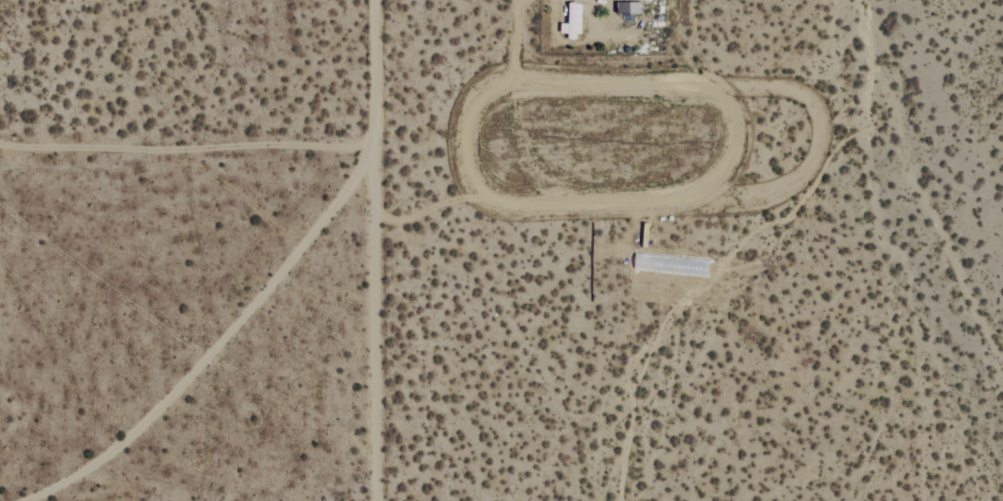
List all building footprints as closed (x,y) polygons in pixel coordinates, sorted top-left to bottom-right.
[(560,33),(568,33),(568,39),(580,39),(581,4),(561,3),(560,33)]
